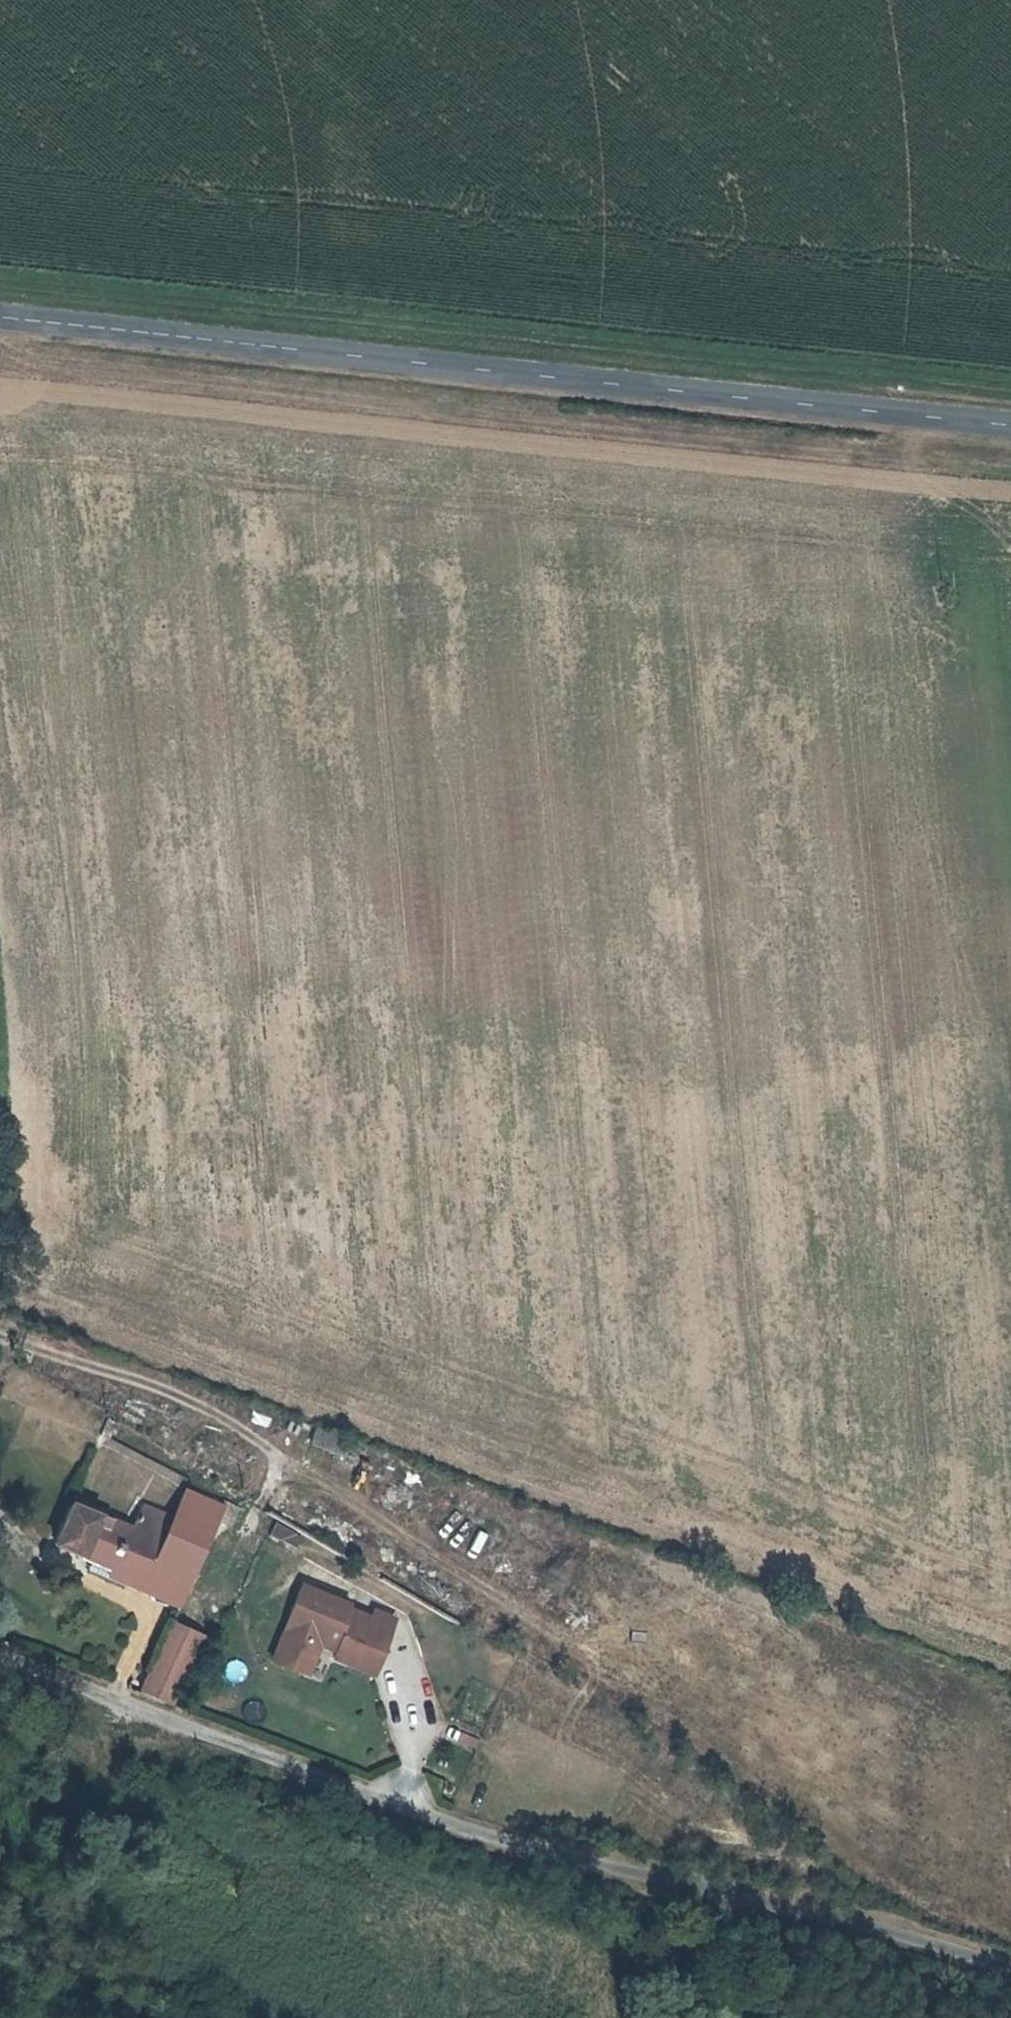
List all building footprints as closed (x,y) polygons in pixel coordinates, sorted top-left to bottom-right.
[(146,1510),(134,1533),(78,1509),(60,1545),(183,1603),(222,1526),(233,1531),(244,1510),(230,1504),(225,1510),(190,1495),(175,1522),(146,1510)] [(279,1516),(268,1532),(290,1546),(301,1530),(279,1516)] [(301,1581),(270,1662),(323,1683),(332,1662),(374,1678),(397,1619),(301,1581)] [(206,1640),(170,1622),(137,1689),(172,1707),(206,1640)]
